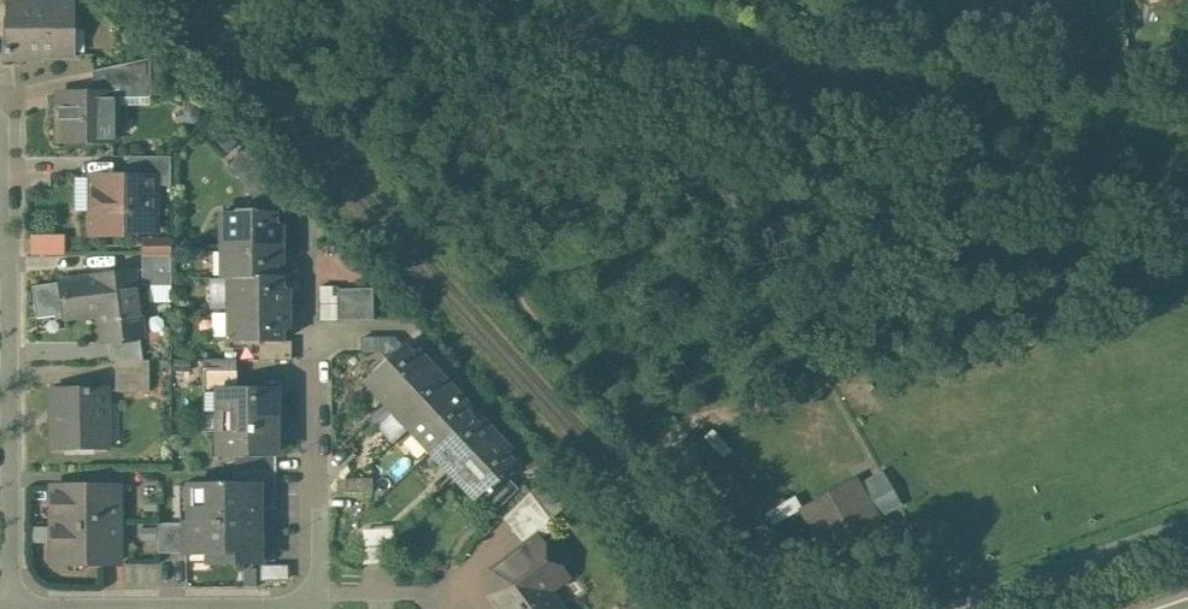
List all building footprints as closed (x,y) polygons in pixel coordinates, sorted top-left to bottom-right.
[(7,36),(7,3),(15,3),(15,0),(0,0),(0,36),(7,36)] [(15,3),(7,3),(7,36),(7,47),(5,47),(5,52),(7,52),(7,61),(40,61),(40,55),(71,55),(71,53),(69,53),(69,5),(71,5),(71,3),(15,3)] [(149,58),(91,71),(91,85),(120,85),(120,87),(150,87),(149,58)] [(91,92),(58,92),(59,142),(113,141),(113,121),(120,121),(120,87),(120,85),(91,85),(91,92)] [(170,156),(132,156),(132,176),(153,176),(153,185),(170,185),(170,156)] [(132,176),(91,176),(91,234),(123,234),(123,231),(153,231),(153,185),(153,176),(132,176)] [(253,208),(235,208),(235,211),(222,211),(222,245),(272,244),(273,210),(253,210),(253,208)] [(35,252),(70,252),(70,232),(35,232),(35,252)] [(272,244),(222,245),(222,276),(228,277),(272,276),(272,244)] [(170,254),(141,254),(141,285),(170,285),(170,254)] [(132,270),(101,274),(101,275),(102,275),(107,313),(99,314),(102,341),(107,340),(139,336),(141,336),(132,270)] [(101,275),(59,280),(60,282),(31,286),(35,317),(63,313),(64,318),(99,314),(107,313),(102,275),(101,275)] [(272,276),(228,277),(228,309),(279,309),(279,277),(272,276)] [(372,288),(337,288),(337,319),(373,319),(372,288)] [(279,309),(228,309),(228,341),(242,341),(242,344),(259,344),(260,344),(260,341),(280,341),(280,340),(279,309)] [(389,349),(389,335),(365,335),(366,349),(389,349)] [(139,336),(107,340),(109,359),(115,360),(142,359),(139,336)] [(280,341),(260,341),(260,344),(259,344),(260,359),(290,359),(290,340),(280,340),(280,341)] [(386,356),(372,369),(374,371),(364,380),(387,404),(424,369),(401,346),(388,358),(386,356)] [(142,359),(115,360),(115,390),(148,390),(148,359),(142,359)] [(235,359),(201,359),(201,370),(202,392),(216,392),(216,390),(236,390),(235,359)] [(424,369),(387,404),(409,427),(446,393),(424,369)] [(202,392),(201,370),(192,370),(193,392),(202,392)] [(105,388),(54,389),(54,410),(52,410),(52,448),(106,448),(105,388)] [(236,390),(216,390),(216,392),(217,452),(274,452),(274,390),(236,390)] [(446,393),(409,427),(431,451),(468,416),(446,393)] [(468,416),(431,451),(452,474),(490,440),(468,416)] [(490,440),(452,474),(475,498),(480,494),(485,489),(486,491),(500,479),(498,477),(512,464),(490,440)] [(887,465),(803,507),(829,559),(891,528),(883,512),(906,501),(887,465)] [(275,470),(246,470),(246,484),(256,485),(256,507),(275,507),(275,470)] [(372,477),(344,477),(344,492),(372,492),(372,477)] [(500,479),(486,491),(485,489),(480,494),(493,508),(512,491),(500,479)] [(246,484),(189,484),(190,522),(184,522),(184,552),(209,552),(209,561),(257,561),(256,507),(256,485),(246,484)] [(115,485),(51,486),(51,522),(118,521),(118,500),(115,500),(115,485)] [(529,491),(502,518),(524,547),(536,538),(537,540),(554,527),(529,491)] [(118,521),(51,522),(51,563),(116,563),(115,543),(119,543),(118,521)] [(184,522),(158,523),(158,553),(184,552),(184,522)] [(366,526),(369,562),(401,559),(398,524),(366,526)] [(491,572),(494,576),(492,590),(489,593),(495,601),(494,608),(546,608),(538,598),(540,587),(551,579),(545,572),(555,565),(537,540),(536,538),(524,547),(491,572)]
